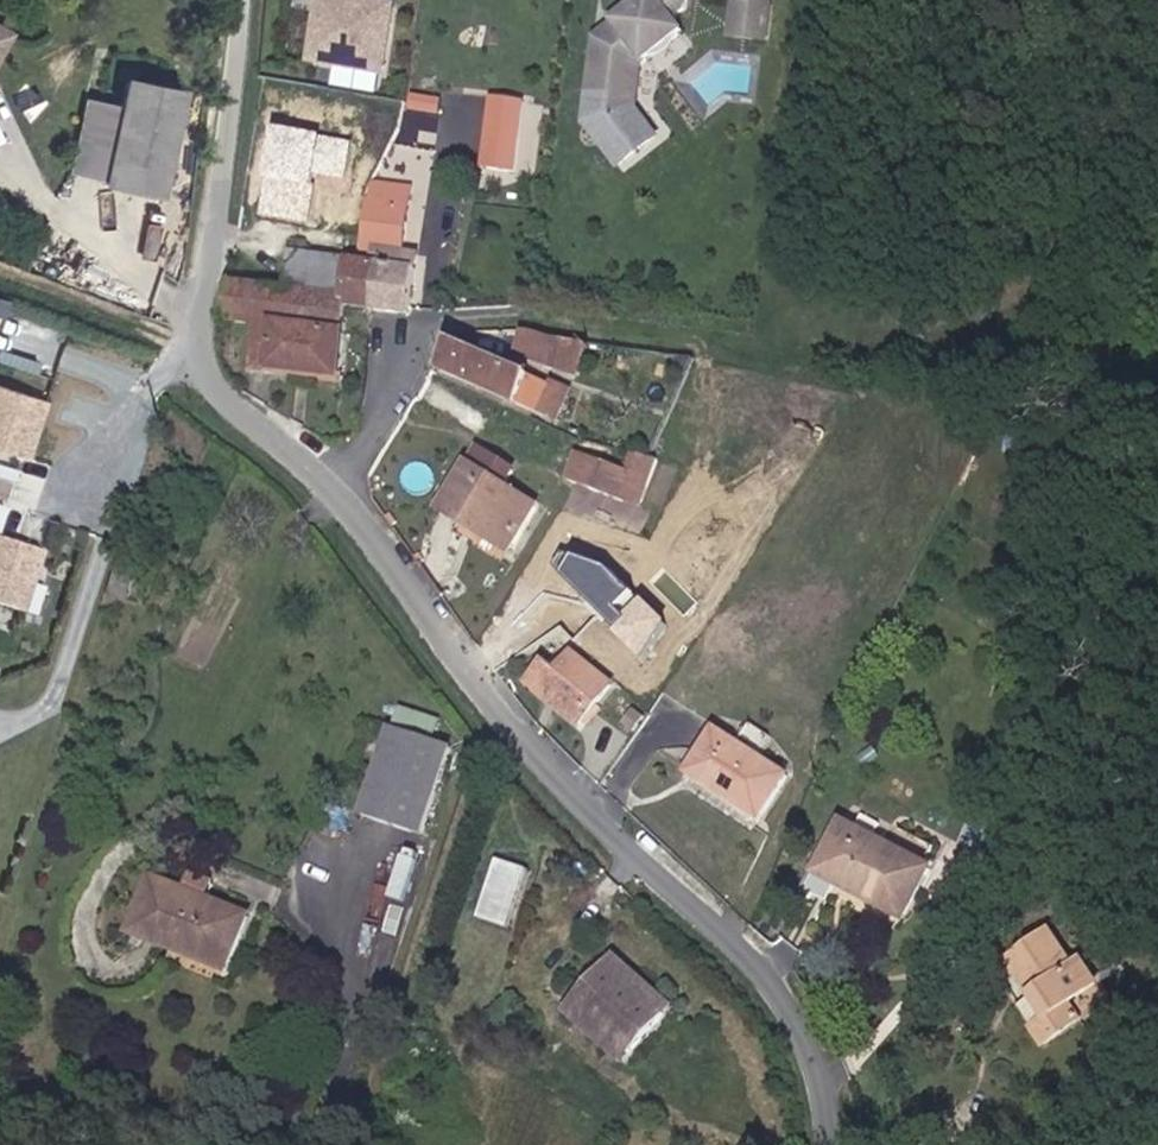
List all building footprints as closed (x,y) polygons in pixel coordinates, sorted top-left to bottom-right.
[(398,7),(361,0),(327,0),(326,9),(396,21),(398,7)] [(670,2),(669,0),(652,0),(624,21),(624,30),(602,46),(596,97),(642,103),(649,62),(691,32),(687,23),(700,16),(701,13),(701,5),(700,0),(673,0),(670,2)] [(736,36),(759,39),(764,4),(741,1),(736,36)] [(778,6),(764,4),(759,39),(776,41),(778,6)] [(387,71),(396,21),(326,9),(317,59),(387,71)] [(12,28),(0,21),(0,49),(12,28)] [(187,88),(128,73),(100,182),(162,196),(187,88)] [(492,99),(484,160),(521,163),(527,102),(492,99)] [(409,105),(405,139),(440,143),(444,108),(409,105)] [(369,259),(383,261),(423,264),(424,251),(404,249),(410,181),(378,177),(369,259)] [(369,259),(363,258),(300,251),(295,289),(263,286),(265,270),(235,267),(233,282),(242,282),(237,320),(269,323),(265,366),(348,372),(356,302),(380,305),(383,261),(369,259)] [(418,309),(423,264),(383,261),(380,305),(418,309)] [(584,365),(590,345),(547,333),(529,330),(526,331),(521,347),(584,365)] [(461,341),(444,364),(567,417),(577,389),(484,350),(479,350),(461,341)] [(30,458),(49,396),(0,381),(0,449),(30,458)] [(509,483),(519,466),(484,445),(447,505),(512,546),(541,502),(509,483)] [(631,496),(638,475),(632,473),(580,453),(572,473),(631,496)] [(644,502),(661,461),(639,454),(632,473),(638,475),(631,496),(644,502)] [(46,548),(0,533),(0,603),(36,614),(46,584),(35,580),(46,548)] [(547,659),(527,685),(588,731),(623,686),(578,652),(563,672),(547,659)] [(396,725),(433,737),(439,719),(402,707),(396,725)] [(691,768),(762,823),(793,780),(720,727),(691,768)] [(396,730),(367,816),(428,835),(456,749),(396,730)] [(828,865),(849,881),(912,914),(936,869),(849,822),(828,865)] [(220,871),(197,864),(190,886),(214,893),(220,871)] [(518,933),(534,876),(500,866),(484,924),(518,933)] [(250,914),(154,881),(135,934),(178,951),(182,941),(235,960),(250,914)] [(904,929),(912,914),(849,881),(842,896),(904,929)] [(1070,1041),(1097,1022),(1086,1007),(1106,993),(1091,972),(1085,976),(1058,937),(1032,956),(1045,974),(1051,970),(1067,995),(1049,1008),(1070,1041)] [(620,955),(613,963),(670,1012),(676,1004),(620,955)] [(613,963),(577,1002),(634,1051),(670,1012),(613,963)] [(1113,987),(1106,993),(1086,1007),(1097,1022),(1124,1003),(1113,987)] [(626,1059),(634,1051),(577,1002),(570,1009),(626,1059)]
